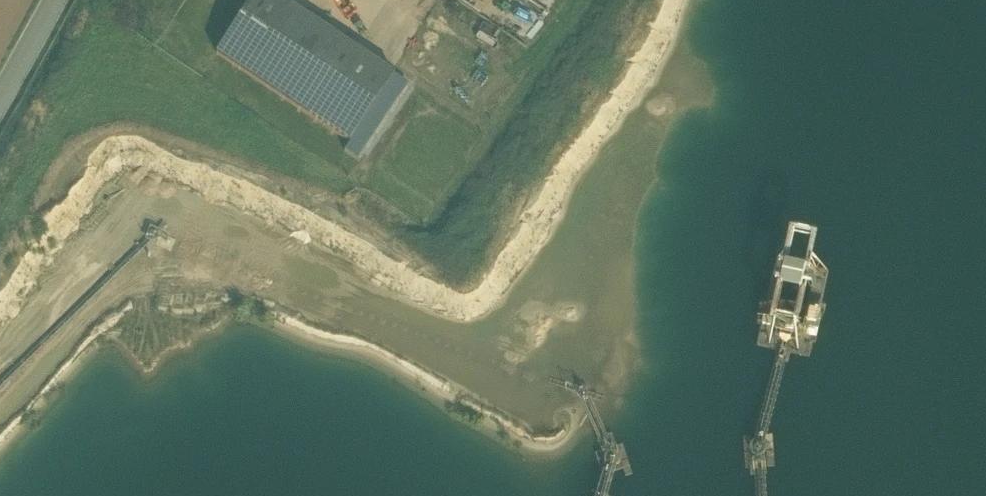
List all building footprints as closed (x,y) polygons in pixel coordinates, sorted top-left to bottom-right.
[(281,0),(252,0),(216,53),(350,142),(344,150),(355,157),(405,83),(281,0)] [(526,48),(558,0),(455,0),(526,48)]
